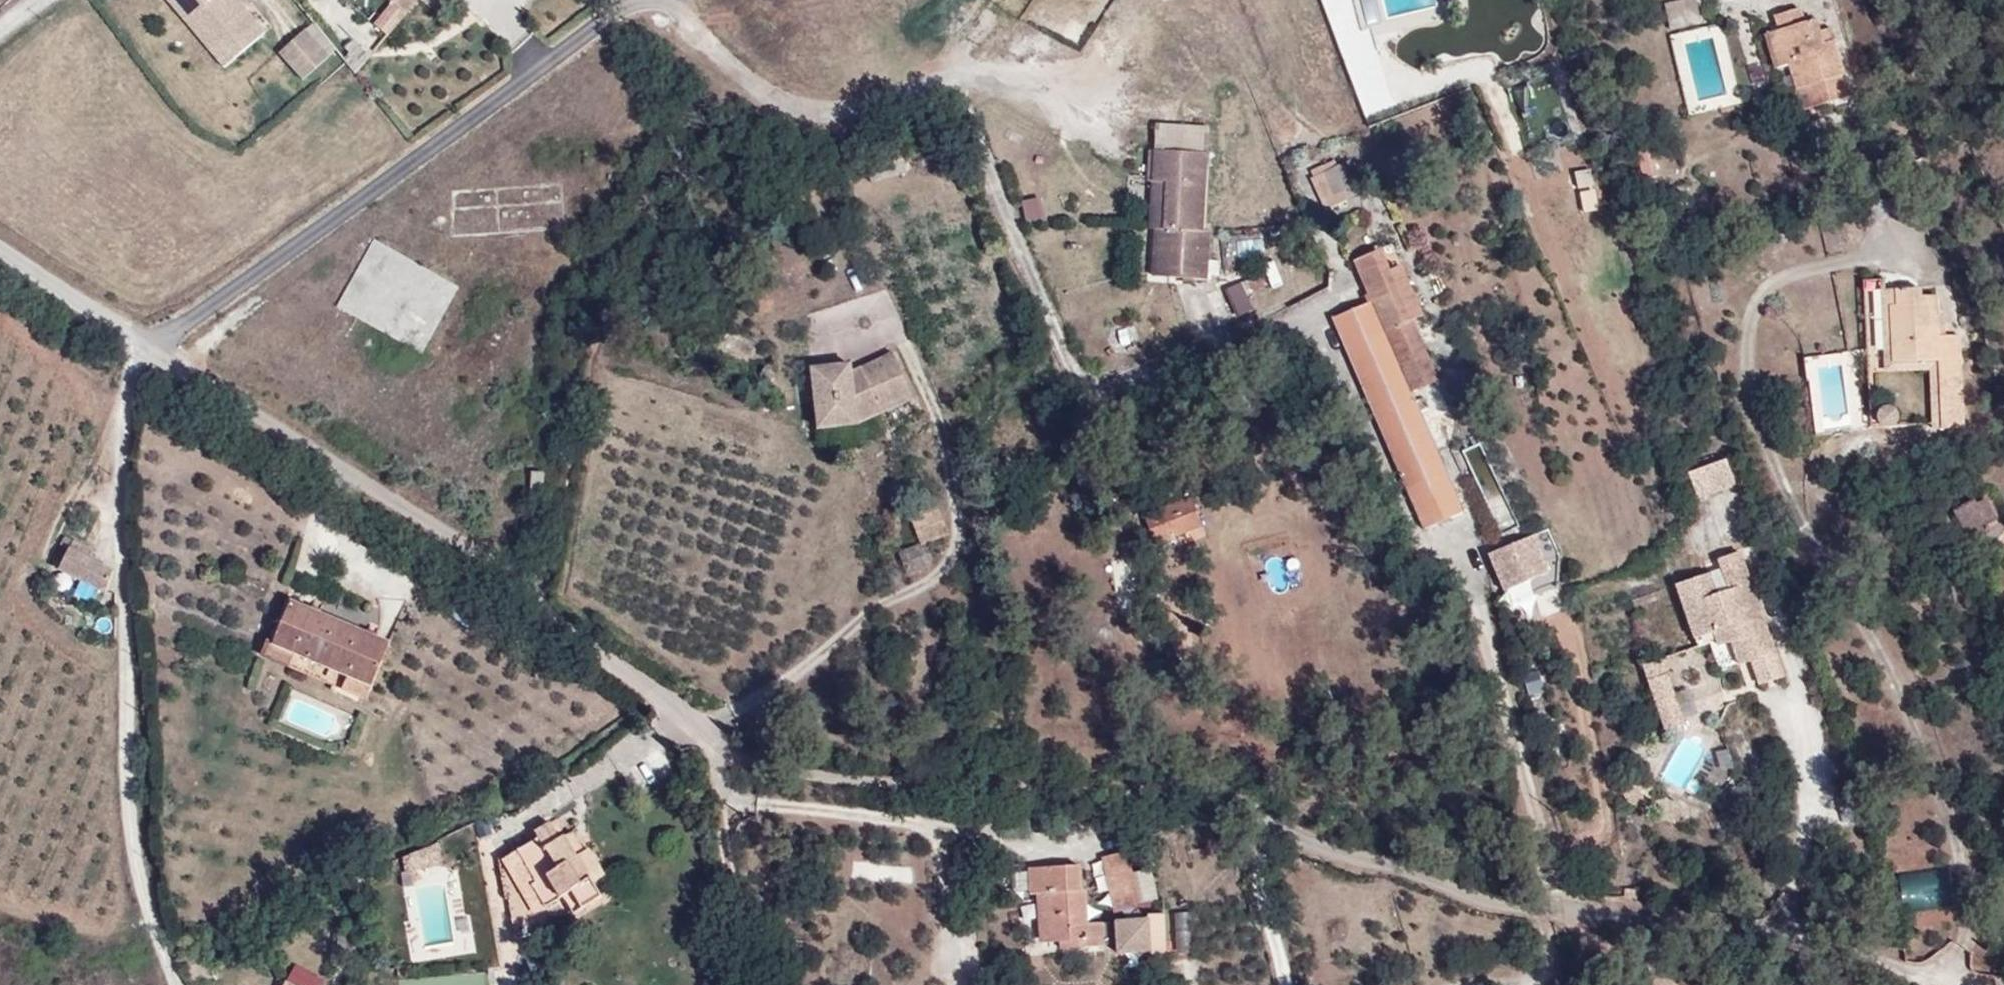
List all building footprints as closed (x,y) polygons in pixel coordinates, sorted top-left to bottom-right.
[(271,31),(245,0),(174,0),(172,2),(226,68),(271,31)] [(1822,44),(1818,34),(1813,20),(1802,24),(1797,8),(1775,16),(1780,30),(1766,35),(1776,69),(1790,64),(1798,90),(1842,76),(1832,41),(1831,42),(1822,44)] [(281,51),(304,78),(340,48),(317,21),(281,51)] [(1827,31),(1818,34),(1822,44),(1831,42),(1827,31)] [(1157,148),(1209,149),(1209,124),(1157,123),(1157,148)] [(1205,232),(1210,154),(1155,151),(1150,228),(1156,229),(1153,278),(1209,282),(1212,232),(1205,232)] [(1315,176),(1339,165),(1335,158),(1312,170),(1315,176)] [(1350,159),(1339,165),(1315,176),(1313,178),(1329,209),(1350,201),(1345,190),(1361,182),(1350,159)] [(1363,288),(1401,270),(1396,257),(1357,274),(1363,288)] [(1412,269),(1403,274),(1420,310),(1429,305),(1412,269)] [(1403,274),(1401,270),(1363,288),(1370,303),(1387,341),(1411,394),(1439,380),(1412,321),(1422,315),(1420,310),(1403,274)] [(1918,289),(1896,290),(1897,305),(1892,306),(1894,345),(1894,362),(1941,361),(1942,378),(1960,377),(1958,335),(1946,336),(1937,336),(1936,313),(1936,296),(1919,297),(1918,289)] [(1897,305),(1896,290),(1880,290),(1883,345),(1894,345),(1892,306),(1897,305)] [(1464,512),(1411,394),(1387,341),(1370,303),(1332,319),(1426,528),(1464,512)] [(1944,313),(1936,313),(1937,336),(1946,336),(1944,313)] [(893,354),(877,362),(881,369),(896,361),(893,354)] [(881,369),(877,362),(853,374),(851,365),(813,370),(819,428),(859,422),(882,411),(877,403),(909,388),(896,361),(881,369)] [(877,403),(882,411),(913,396),(909,388),(877,403)] [(1731,456),(1691,473),(1701,499),(1742,483),(1731,456)] [(1509,486),(1502,490),(1519,527),(1528,523),(1509,486)] [(1190,497),(1144,515),(1155,545),(1202,526),(1190,497)] [(1975,504),(1987,526),(1998,520),(1986,498),(1975,504)] [(1990,532),(1987,526),(1975,504),(1972,499),(1952,510),(1970,542),(1990,532)] [(932,523),(943,519),(938,505),(909,515),(920,545),(938,539),(932,523)] [(949,535),(943,519),(932,523),(938,539),(949,535)] [(1525,539),(1512,545),(1518,557),(1493,568),(1503,592),(1540,576),(1525,539)] [(94,551),(73,540),(59,569),(104,593),(114,571),(91,559),(94,551)] [(1518,557),(1512,545),(1511,542),(1486,552),(1493,568),(1518,557)] [(928,568),(920,545),(895,554),(903,577),(928,568)] [(1785,678),(1743,552),(1718,561),(1729,592),(1720,596),(1712,574),(1673,587),(1692,641),(1712,634),(1718,649),(1732,644),(1741,669),(1750,666),(1758,688),(1785,678)] [(289,602),(271,643),(372,685),(388,645),(289,602)] [(372,685),(271,643),(262,639),(255,656),(365,702),(372,685)] [(1643,665),(1665,734),(1686,727),(1669,675),(1665,677),(1659,660),(1643,665)] [(557,818),(551,822),(560,838),(565,835),(566,835),(557,818)] [(539,838),(519,849),(538,882),(533,886),(546,907),(573,890),(584,909),(602,899),(578,857),(565,835),(560,838),(551,822),(549,821),(534,830),(539,838)] [(566,835),(565,835),(578,857),(585,852),(572,831),(566,835)] [(409,855),(395,860),(402,874),(443,865),(438,843),(416,851),(415,850),(409,853),(409,855)] [(538,882),(519,849),(502,860),(534,914),(546,907),(533,886),(538,882)] [(1106,882),(1133,876),(1127,851),(1100,858),(1106,882)] [(1043,895),(1045,942),(1061,941),(1062,948),(1104,946),(1103,923),(1088,923),(1087,892),(1080,893),(1079,865),(1029,868),(1030,895),(1037,895),(1043,895)] [(1902,872),(1905,908),(1949,905),(1947,869),(1902,872)] [(1140,906),(1133,876),(1106,882),(1113,912),(1140,906)] [(1040,943),(1045,942),(1043,895),(1037,895),(1040,943)] [(1149,921),(1116,922),(1118,957),(1151,956),(1149,921)]
